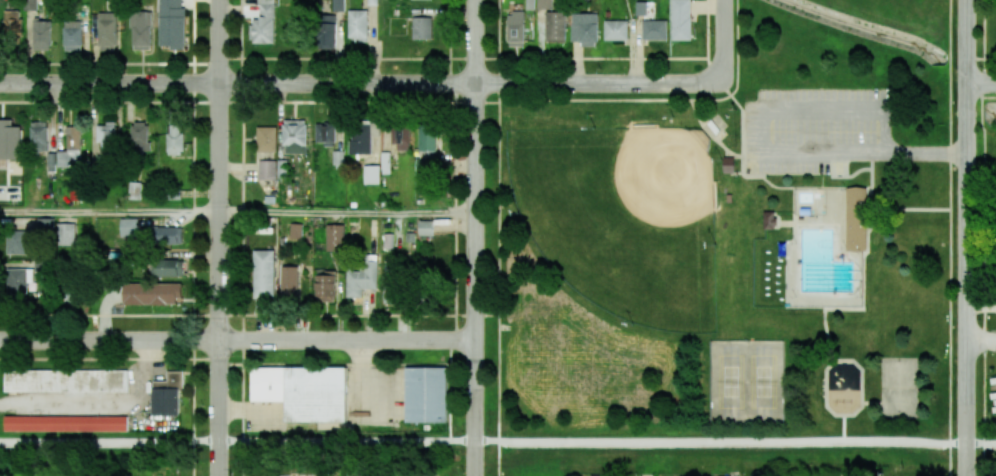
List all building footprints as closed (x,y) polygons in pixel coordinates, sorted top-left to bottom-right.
[(160,46),(170,45),(170,50),(184,49),(184,0),(159,0),(160,46)] [(251,19),(250,42),(273,43),(275,0),(260,0),(259,19),(251,19)] [(344,0),(333,0),(332,11),(344,12),(344,0)] [(536,9),(552,10),(553,0),(537,0),(536,9)] [(672,40),(691,40),(691,0),(671,0),(672,40)] [(636,15),(646,15),(646,2),(636,1),(636,15)] [(3,34),(20,35),(20,11),(4,10),(3,34)] [(348,40),(367,40),(367,10),(348,10),(348,40)] [(545,40),(564,40),(565,12),(546,11),(545,40)] [(116,51),(117,13),(99,12),(98,50),(116,51)] [(131,12),(131,50),(151,49),(151,12),(131,12)] [(507,47),(524,47),(524,12),(508,12),(507,47)] [(597,14),(571,13),(571,41),(580,42),(580,46),(597,46),(597,14)] [(336,15),(320,15),(319,48),(335,48),(336,15)] [(432,17),(412,17),(413,40),(432,39),(432,17)] [(50,21),(33,20),(33,50),(50,50),(50,21)] [(628,20),(604,21),(604,40),(628,40),(628,20)] [(667,20),(642,20),(642,40),(667,40),(667,20)] [(81,51),(82,21),(64,21),(63,51),(81,51)] [(20,159),(20,126),(12,126),(12,119),(0,119),(0,159),(20,159)] [(283,154),(306,153),(306,119),(283,120),(283,154)] [(98,125),(98,150),(115,149),(114,121),(105,122),(105,125),(98,125)] [(47,122),(30,122),(31,152),(48,151),(47,122)] [(131,122),(131,151),(148,151),(149,123),(131,122)] [(334,124),(315,124),(315,144),(334,144),(334,124)] [(419,151),(437,151),(437,124),(419,124),(419,151)] [(166,154),(182,154),(183,125),(167,125),(166,154)] [(371,125),(350,125),(350,154),(371,154),(371,125)] [(57,150),(57,167),(69,167),(69,161),(81,160),(80,126),(66,126),(66,150),(57,150)] [(276,152),(276,127),(257,127),(256,152),(276,152)] [(397,144),(397,150),(409,151),(410,129),(391,128),(390,144),(397,144)] [(56,152),(47,153),(48,171),(56,171),(56,152)] [(722,155),(722,172),(730,173),(734,173),(734,155),(722,155)] [(432,158),(416,158),(416,178),(431,178),(432,158)] [(258,179),(276,179),(276,161),(259,160),(258,179)] [(379,165),(364,166),(364,184),(380,184),(379,165)] [(141,182),(128,182),(128,199),(141,199),(141,182)] [(846,189),(846,250),(861,250),(865,250),(865,189),(846,189)] [(762,211),(762,228),(774,228),(774,211),(762,211)] [(54,218),(38,218),(38,232),(54,233),(54,218)] [(120,219),(121,237),(139,236),(139,218),(120,219)] [(433,236),(433,220),(419,220),(419,236),(433,236)] [(75,245),(76,224),(58,223),(57,245),(75,245)] [(290,238),(301,238),(302,224),(290,223),(290,238)] [(326,251),(345,251),(345,225),(326,225),(326,251)] [(182,227),(157,227),(157,244),(182,244),(182,227)] [(6,254),(28,254),(28,234),(7,233),(6,254)] [(274,250),(253,250),(254,298),(275,297),(274,250)] [(183,260),(151,260),(151,276),(183,276),(183,260)] [(383,304),(399,305),(400,265),(384,265),(383,304)] [(297,298),(298,267),(281,266),(281,298),(297,298)] [(26,268),(7,269),(8,294),(27,294),(26,268)] [(347,268),(346,298),(362,298),(362,289),(377,289),(377,269),(347,268)] [(336,271),(325,270),(325,275),(316,275),(316,301),(336,302),(336,271)] [(182,284),(123,283),(123,303),(181,305),(182,284)] [(346,367),(251,367),(251,401),(285,401),(285,422),(346,422),(346,367)] [(406,367),(405,422),(447,422),(448,368),(406,367)] [(127,371),(5,370),(4,391),(127,392),(127,371)] [(153,415),(179,415),(179,388),(184,388),(184,371),(167,371),(167,381),(153,380),(153,415)] [(5,431),(128,431),(128,416),(5,416),(5,431)]
